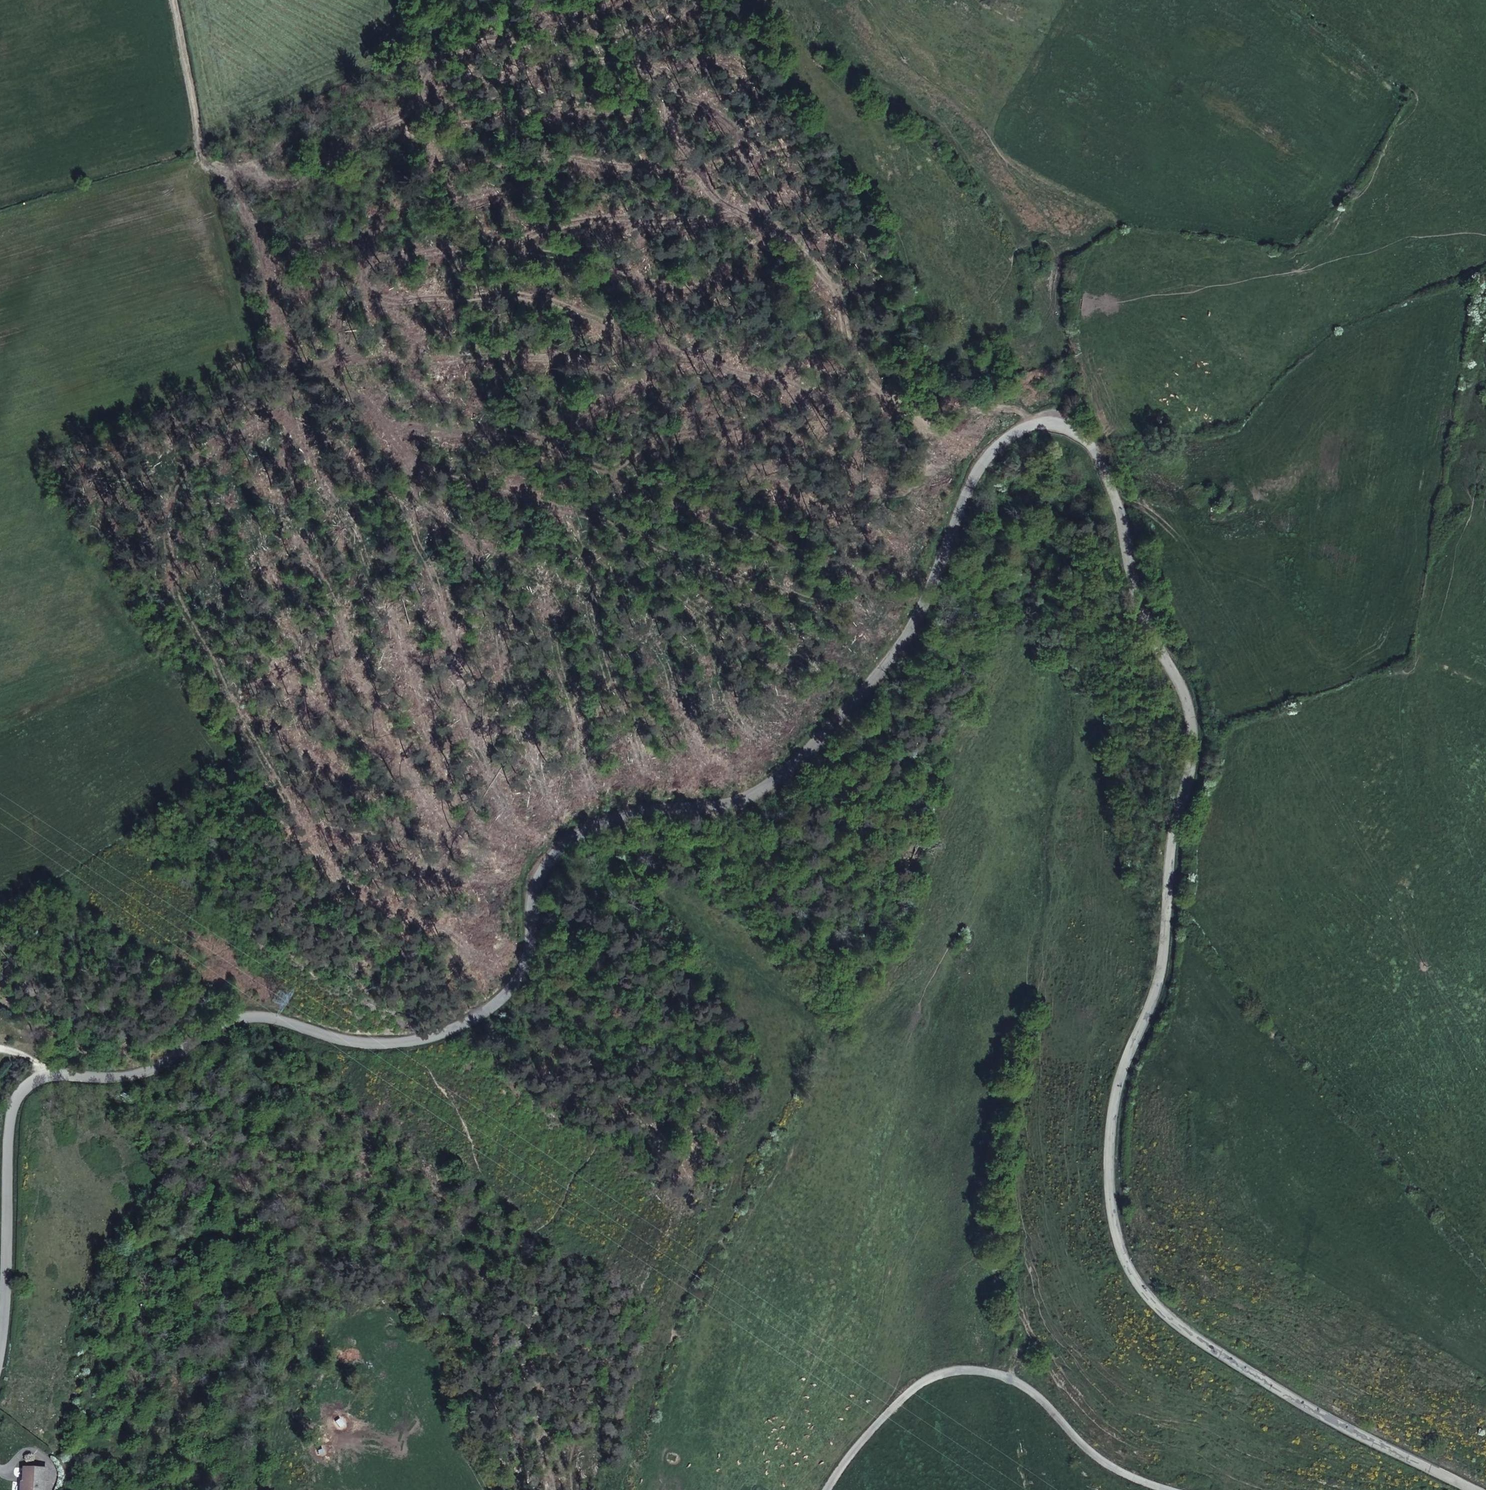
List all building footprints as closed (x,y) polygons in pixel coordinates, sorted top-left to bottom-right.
[(40,1468),(20,1472),(23,1489),(44,1489),(40,1468)]
